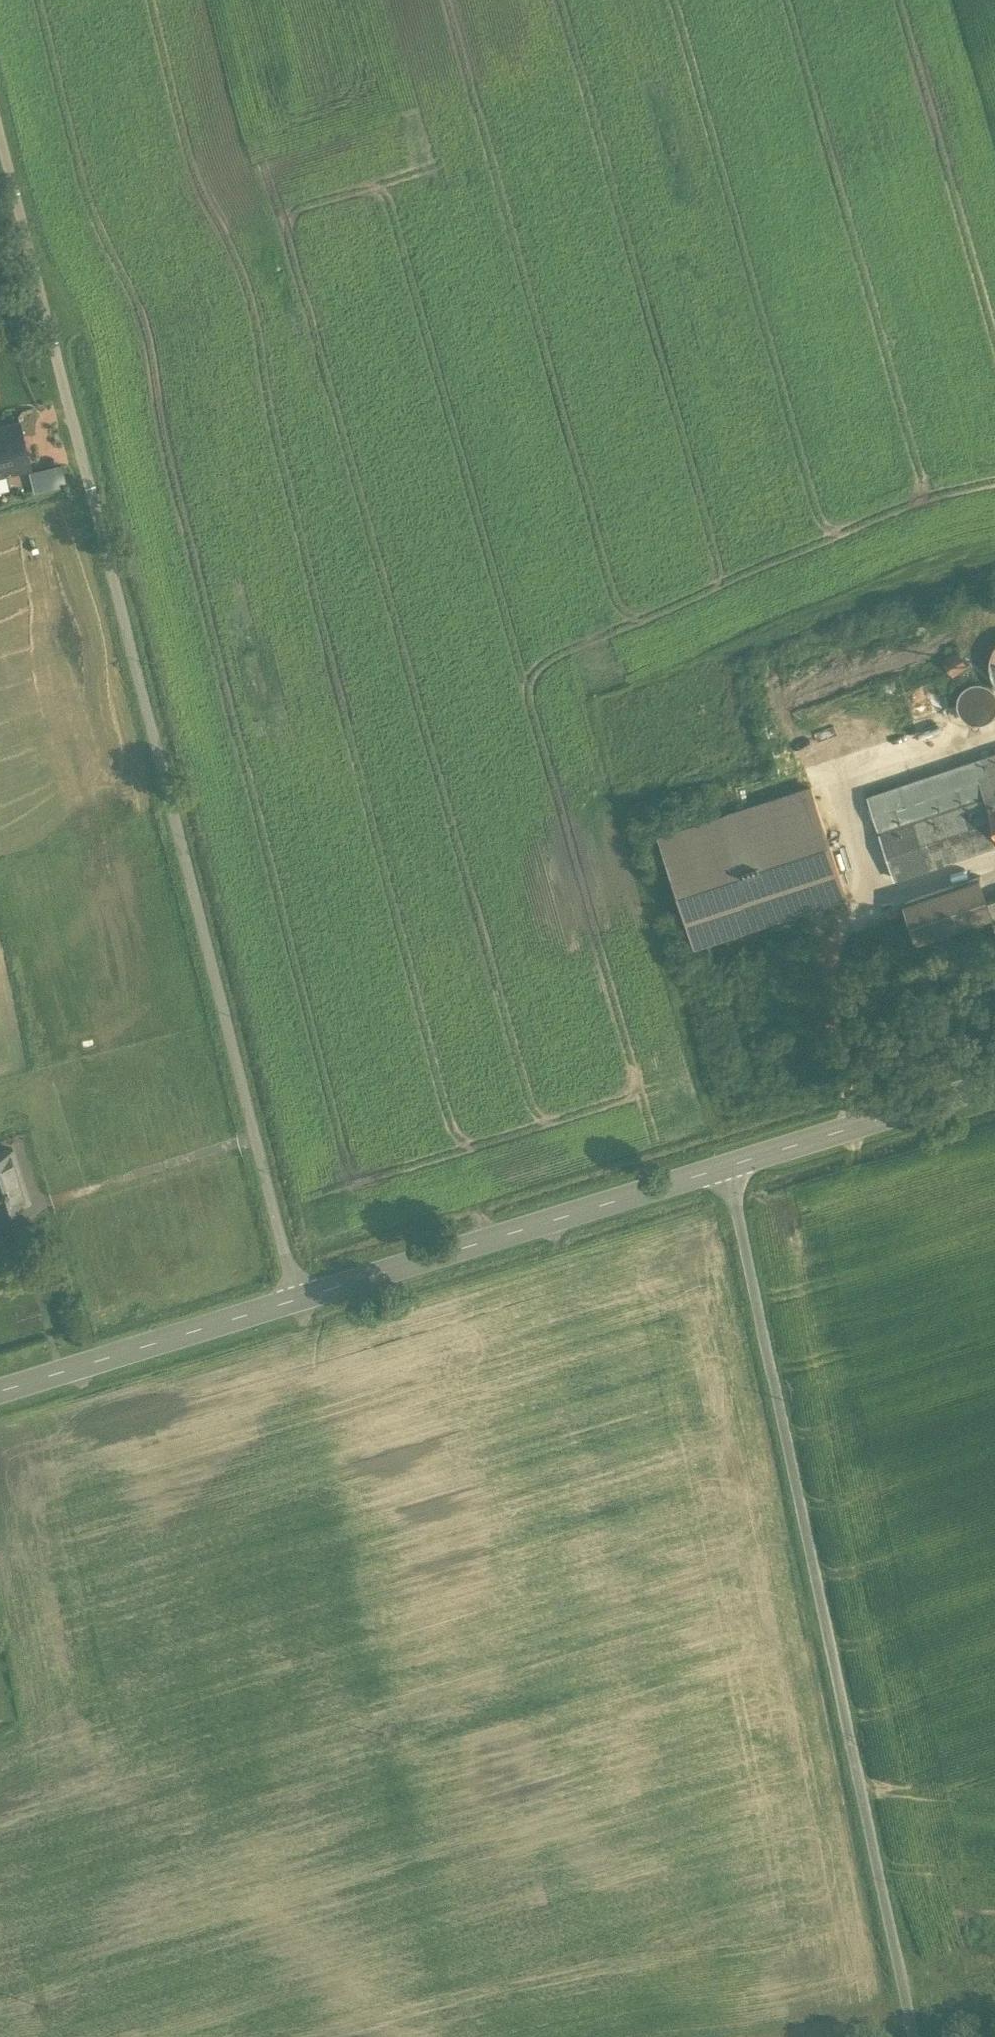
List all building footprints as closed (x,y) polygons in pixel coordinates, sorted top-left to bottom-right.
[(0,420),(0,470),(33,461),(21,414),(0,420)] [(945,655),(957,671),(973,660),(962,644),(945,655)] [(981,675),(963,689),(983,714),(994,705),(994,692),(981,675)] [(938,678),(906,690),(920,726),(931,722),(930,720),(951,712),(938,678)] [(872,775),(898,864),(994,836),(994,739),(872,775)] [(811,786),(657,836),(692,942),(846,891),(811,786)] [(912,886),(925,935),(994,916),(994,890),(988,865),(912,886)] [(29,1205),(12,1147),(0,1151),(0,1214),(29,1205)]
